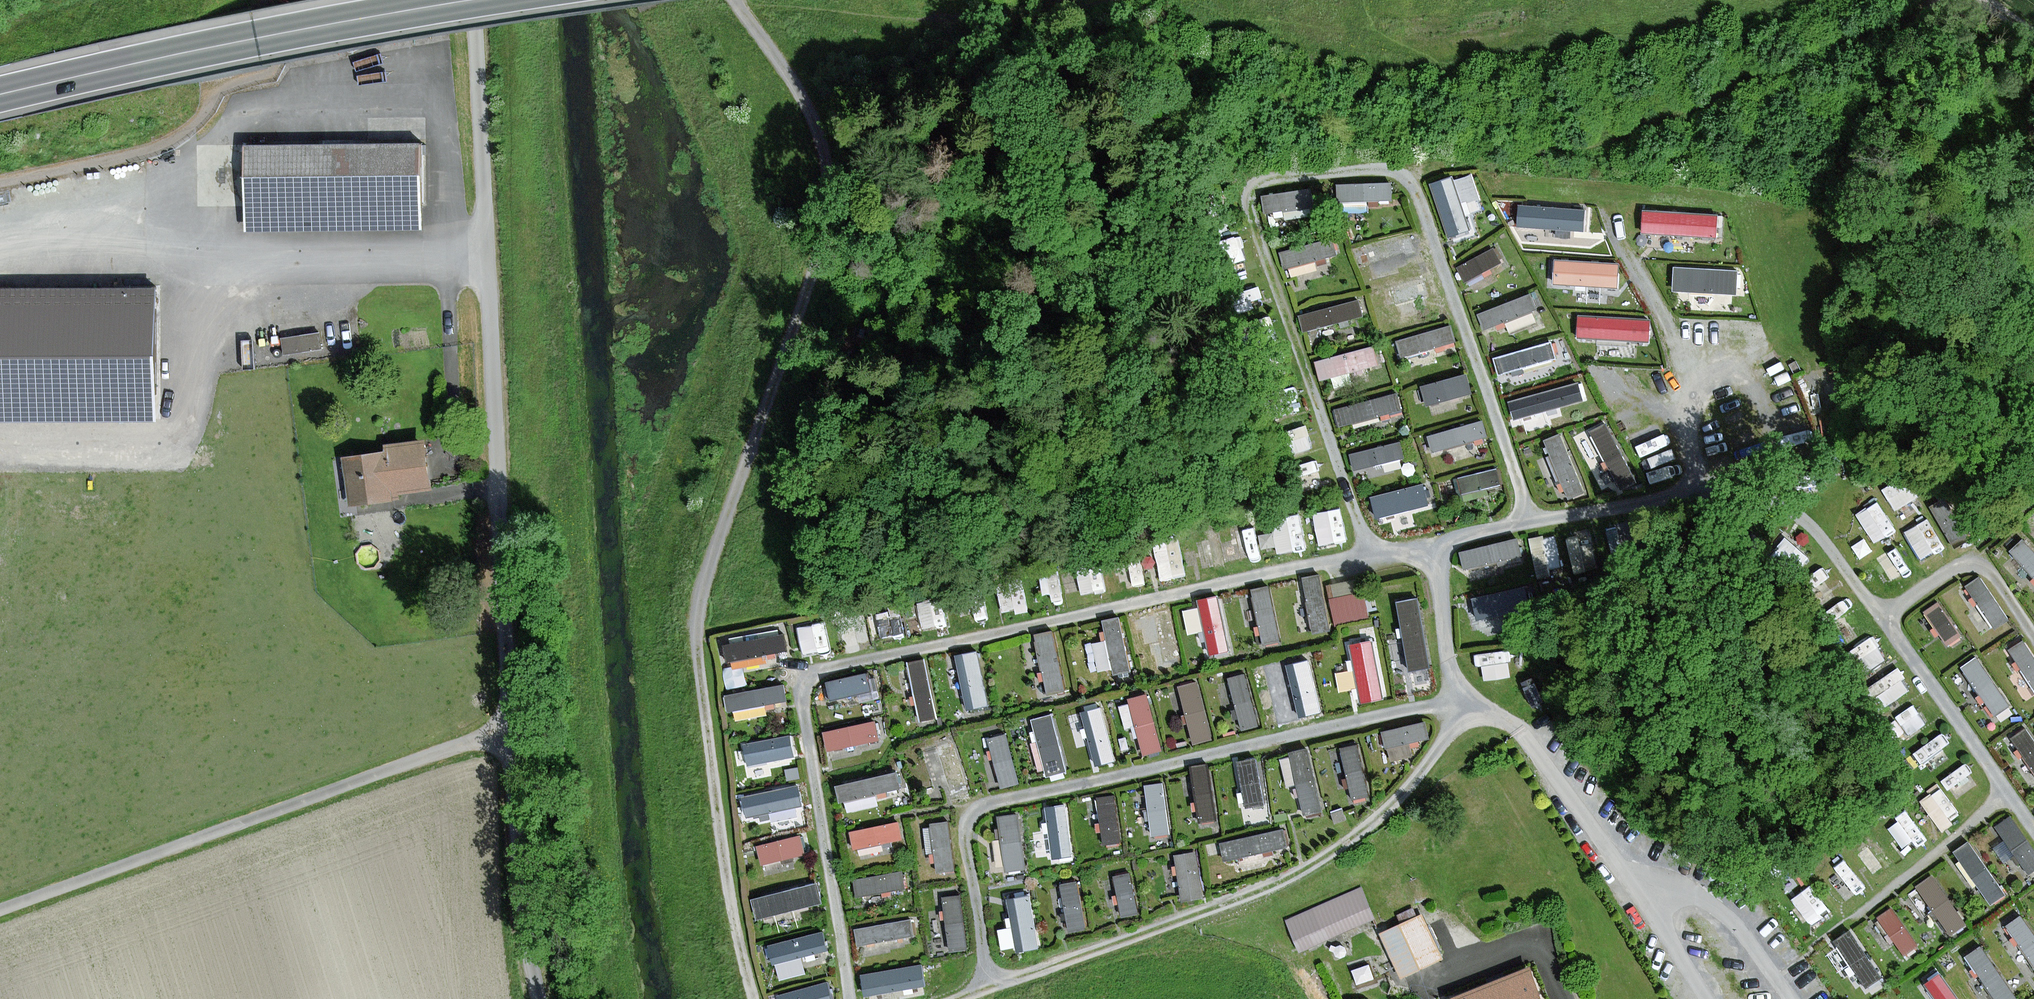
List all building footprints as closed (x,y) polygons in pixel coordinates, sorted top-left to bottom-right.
[(419,149),(247,149),(247,226),(419,226),(419,149)] [(1591,218),(1591,181),(1524,181),(1524,217),(1591,218)] [(1412,218),(1403,183),(1338,199),(1347,234),(1412,218)] [(1508,223),(1499,188),(1434,205),(1443,240),(1508,223)] [(1336,231),(1326,195),(1261,212),(1270,247),(1336,231)] [(1716,240),(1719,211),(1643,207),(1641,235),(1716,240)] [(1425,258),(1416,223),(1351,240),(1360,275),(1425,258)] [(1607,262),(1606,225),(1539,226),(1539,262),(1607,262)] [(1524,268),(1515,233),(1450,249),(1459,285),(1524,268)] [(1348,270),(1339,235),(1273,251),(1282,286),(1348,270)] [(1736,296),(1736,269),(1673,267),(1674,294),(1736,296)] [(1439,306),(1430,271),(1365,288),(1374,323),(1439,306)] [(1363,312),(1354,277),(1288,294),(1297,329),(1363,312)] [(1542,314),(1533,279),(1468,296),(1477,331),(1542,314)] [(0,291),(0,419),(153,417),(153,290),(0,291)] [(1457,347),(1447,311),(1382,328),(1391,363),(1457,347)] [(1651,345),(1651,319),(1578,313),(1579,338),(1651,345)] [(322,326),(283,333),(287,351),(325,343),(322,326)] [(1379,361),(1370,326),(1305,343),(1314,378),(1379,361)] [(1558,364),(1548,329),(1483,345),(1492,381),(1558,364)] [(1471,392),(1462,357),(1396,374),(1405,409),(1471,392)] [(1571,406),(1562,371),(1496,388),(1505,423),(1571,406)] [(1396,413),(1387,378),(1322,395),(1331,430),(1396,413)] [(1488,442),(1479,406),(1413,423),(1422,458),(1488,442)] [(1590,418),(1558,429),(1578,491),(1611,480),(1590,418)] [(1309,422),(1288,427),(1293,449),(1315,444),(1309,422)] [(1413,464),(1404,428),(1339,445),(1348,480),(1413,464)] [(1547,431),(1514,442),(1535,504),(1568,493),(1547,431)] [(424,443),(385,448),(385,454),(345,459),(351,504),(399,498),(398,491),(429,487),(424,443)] [(1507,494),(1498,459),(1433,476),(1442,511),(1507,494)] [(1431,511),(1422,476),(1356,493),(1365,528),(1431,511)] [(1857,507),(1873,539),(1897,528),(1881,496),(1857,507)] [(1934,510),(1953,541),(1969,531),(1951,500),(1934,510)] [(1322,543),(1351,536),(1342,502),(1313,510),(1322,543)] [(1302,508),(1271,516),(1281,552),(1312,543),(1302,508)] [(1933,513),(1906,525),(1920,556),(1947,544),(1933,513)] [(1576,563),(1603,557),(1595,523),(1568,529),(1576,563)] [(2008,554),(2033,580),(2033,527),(2008,554)] [(1208,532),(1216,562),(1229,559),(1221,529),(1208,532)] [(1532,534),(1539,568),(1566,563),(1559,529),(1532,534)] [(1513,565),(1504,530),(1439,546),(1448,581),(1513,565)] [(1180,531),(1154,537),(1164,577),(1190,571),(1180,531)] [(1876,553),(1891,578),(1913,565),(1898,540),(1876,553)] [(1103,558),(1078,564),(1084,589),(1109,584),(1103,558)] [(1974,572),(1941,593),(1981,656),(2014,634),(1974,572)] [(998,579),(1005,609),(1032,603),(1024,573),(998,579)] [(1320,573),(1287,580),(1300,647),(1333,641),(1320,573)] [(1340,582),(1344,608),(1378,603),(1374,576),(1340,582)] [(1276,579),(1242,585),(1254,654),(1288,648),(1276,579)] [(1523,620),(1514,585),(1449,601),(1458,637),(1523,620)] [(1231,590),(1196,596),(1209,665),(1243,659),(1231,590)] [(1934,595),(1900,616),(1940,679),(1974,657),(1934,595)] [(1175,599),(1142,606),(1156,673),(1189,666),(1175,599)] [(1435,600),(1397,606),(1408,685),(1446,679),(1435,600)] [(903,606),(879,608),(882,633),(906,631),(903,606)] [(1127,615),(1094,621),(1107,688),(1140,682),(1127,615)] [(828,616),(799,623),(806,652),(836,644),(828,616)] [(847,644),(861,640),(855,618),(841,622),(847,644)] [(790,648),(789,628),(723,634),(724,654),(790,648)] [(1059,628),(1026,635),(1040,701),(1073,694),(1059,628)] [(1857,669),(1887,659),(1879,634),(1849,644),(1857,669)] [(1394,635),(1360,640),(1371,703),(1404,698),(1394,635)] [(1984,658),(2024,721),(2033,714),(2033,663),(2017,637),(1984,658)] [(994,640),(960,647),(974,715),(1008,708),(994,640)] [(1484,650),(1486,674),(1512,672),(1509,647),(1484,650)] [(1322,652),(1289,659),(1302,722),(1335,716),(1322,652)] [(934,654),(901,660),(913,725),(947,719),(934,654)] [(1978,659),(1944,680),(1984,743),(2018,722),(1978,659)] [(1870,683),(1884,704),(1914,685),(1899,663),(1870,683)] [(1260,667),(1227,673),(1239,737),(1272,731),(1260,667)] [(866,669),(813,680),(819,710),(873,699),(866,669)] [(1214,676),(1182,683),(1195,745),(1227,738),(1214,676)] [(790,683),(729,694),(734,727),(796,716),(790,683)] [(1163,687),(1130,694),(1145,759),(1178,751),(1163,687)] [(1111,699),(1078,707),(1092,771),(1126,763),(1111,699)] [(1913,731),(1930,718),(1915,699),(1898,712),(1913,731)] [(1066,708),(1032,716),(1047,781),(1081,773),(1066,708)] [(874,712),(817,723),(822,751),(879,740),(874,712)] [(1377,729),(1383,753),(1440,739),(1433,715),(1377,729)] [(1018,717),(983,725),(996,789),(1031,782),(1018,717)] [(1988,745),(2028,807),(2033,804),(2033,743),(2022,723),(1988,745)] [(1369,729),(1336,737),(1349,802),(1383,796),(1369,729)] [(1916,746),(1927,764),(1954,748),(1943,730),(1916,746)] [(798,732),(739,744),(745,777),(805,765),(798,732)] [(1321,744),(1288,752),(1299,811),(1336,805),(1321,744)] [(1270,754),(1236,761),(1246,822),(1283,818),(1270,754)] [(1953,792),(1978,783),(1970,761),(1945,770),(1953,792)] [(1222,764),(1188,771),(1202,832),(1235,826),(1222,764)] [(908,770),(850,780),(855,808),(913,799),(908,770)] [(1175,773),(1141,781),(1154,843),(1188,835),(1175,773)] [(1922,796),(1942,824),(1963,809),(1943,781),(1922,796)] [(806,782),(744,794),(750,824),(812,812),(806,782)] [(1121,784),(1087,791),(1101,854),(1136,848),(1121,784)] [(1071,791),(1038,798),(1053,868),(1088,862),(1071,791)] [(957,806),(923,811),(933,876),(967,870),(957,806)] [(1971,832),(2016,899),(2033,887),(2033,845),(2009,807),(1971,832)] [(1027,810),(994,818),(1005,881),(1040,875),(1027,810)] [(910,817),(852,827),(857,855),(914,845),(910,817)] [(1291,857),(1280,822),(1216,839),(1224,874),(1291,857)] [(1968,833),(1930,857),(1974,925),(2012,900),(1968,833)] [(812,835),(749,852),(757,879),(819,861),(812,835)] [(1209,846),(1175,854),(1183,903),(1219,896),(1209,846)] [(1852,856),(1829,869),(1843,897),(1867,885),(1852,856)] [(1926,859),(1888,884),(1933,951),(1971,926),(1926,859)] [(1143,864),(1110,871),(1118,920),(1153,913),(1143,864)] [(911,870),(853,880),(858,911),(916,901),(911,870)] [(1094,874),(1061,882),(1069,931),(1104,924),(1094,874)] [(822,879),(765,896),(774,926),(831,908),(822,879)] [(1884,886),(1846,911),(1890,979),(1928,954),(1884,886)] [(1817,926),(1837,910),(1819,887),(1799,903),(1817,926)] [(968,888),(934,895),(946,959),(980,952),(968,888)] [(1048,890),(1015,898),(1023,947),(1058,940),(1048,890)] [(1300,949),(1372,918),(1360,891),(1288,921),(1300,949)] [(1978,928),(2022,995),(2033,987),(2033,931),(2016,903),(1978,928)] [(923,911),(865,922),(871,953),(928,943),(923,911)] [(1801,939),(1840,998),(1857,998),(1883,982),(1839,914),(1801,939)] [(1402,976),(1439,960),(1420,918),(1383,934),(1402,976)] [(835,929),(777,944),(786,976),(843,960),(835,929)] [(1935,955),(1964,998),(2016,998),(2018,998),(1973,930),(1935,955)] [(930,956),(873,966),(879,997),(936,986),(930,956)] [(1892,982),(1903,998),(1958,998),(1930,957),(1892,982)] [(1530,970),(1456,998),(1542,998),(1530,970)] [(788,997),(789,998),(851,998),(845,981),(788,997)] [(1867,998),(1894,998),(1886,986),(1867,998)]
